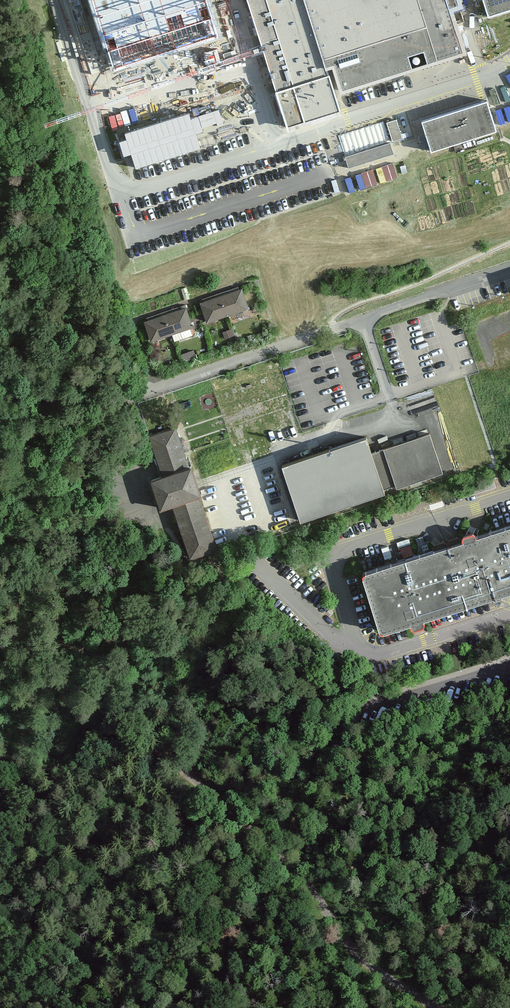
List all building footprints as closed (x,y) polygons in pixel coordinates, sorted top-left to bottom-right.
[(113,69),(219,35),(208,0),(91,0),(113,69)] [(287,127),(340,110),(327,67),(334,65),(342,91),(464,52),(455,26),(457,25),(452,8),(460,6),(458,0),(247,0),(287,127)] [(489,16),(509,9),(509,0),(484,0),(489,16)] [(490,98),(418,122),(429,155),(501,132),(490,98)] [(346,152),(350,165),(396,152),(393,139),(405,136),(400,116),(343,132),(348,151),(346,152)] [(395,160),(376,166),(357,172),(362,187),(400,175),(395,160)] [(202,300),(209,322),(249,309),(242,287),(202,300)] [(145,318),(153,342),(194,328),(187,305),(145,318)] [(177,426),(150,435),(163,472),(149,477),(161,511),(173,507),(192,560),(220,550),(177,426)] [(370,435),(284,464),(303,523),(447,476),(434,435),(376,455),(370,435)] [(362,577),(379,632),(509,591),(509,530),(362,577)] [(400,543),(402,554),(414,552),(412,541),(400,543)]
